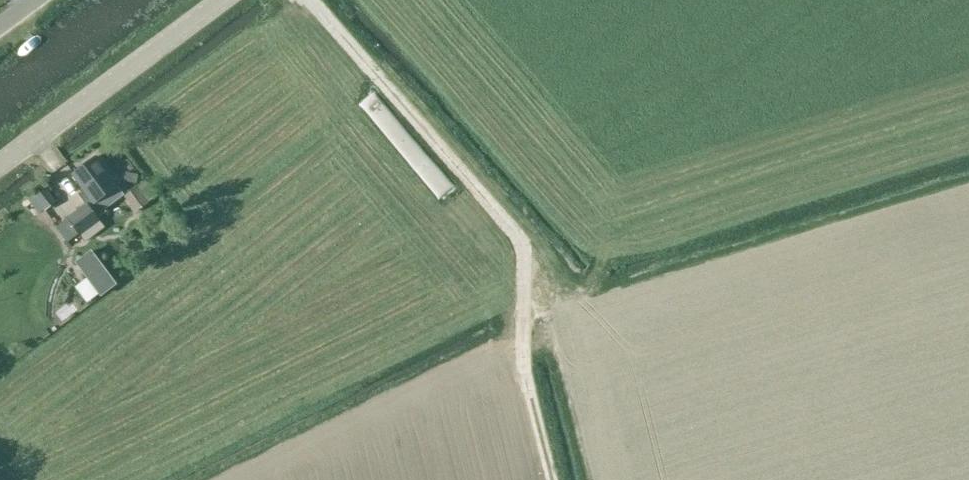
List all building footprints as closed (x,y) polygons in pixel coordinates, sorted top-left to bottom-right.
[(86,203),(68,217),(80,234),(86,242),(105,227),(99,219),(107,213),(97,200),(118,185),(96,156),(73,174),(84,189),(79,193),(86,203)] [(46,187),(34,196),(44,209),(56,200),(46,187)] [(135,189),(125,197),(135,211),(145,203),(135,189)] [(92,252),(78,262),(101,295),(116,285),(92,252)]
